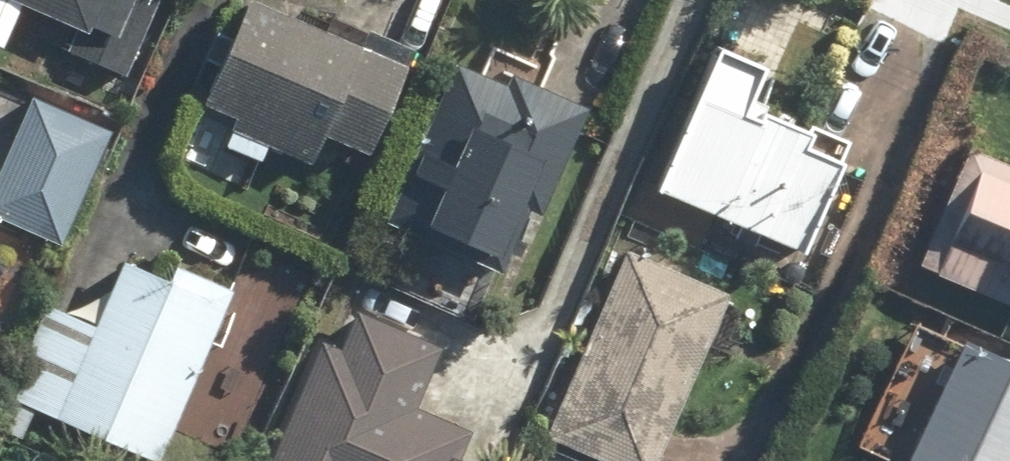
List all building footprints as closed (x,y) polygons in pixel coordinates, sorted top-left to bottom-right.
[(9,51),(16,33),(133,80),(165,0),(0,0),(0,47),(9,51)] [(202,59),(223,67),(207,107),(240,120),(229,147),(268,163),(274,148),(313,164),(325,133),(380,155),(417,63),(257,0),(249,0),(235,36),(215,27),(202,59)] [(817,131),(753,105),(769,65),(715,43),(656,186),(813,251),(848,167),(809,151),(817,131)] [(540,90),(549,69),(498,49),(490,70),(457,57),(414,167),(450,181),(431,228),(508,259),(528,209),(547,217),(590,109),(540,90)] [(123,123),(40,87),(0,179),(0,217),(69,247),(123,123)] [(967,208),(1009,226),(1009,166),(989,157),(967,208)] [(738,293),(633,247),(549,437),(604,460),(663,460),(738,293)] [(163,460),(238,292),(178,266),(172,279),(127,259),(98,325),(51,304),(11,394),(163,460)] [(478,433),(418,406),(445,343),(342,298),(271,460),(466,460),(478,433)] [(948,328),(901,426),(919,435),(906,460),(1009,460),(1009,357),(948,328)]
